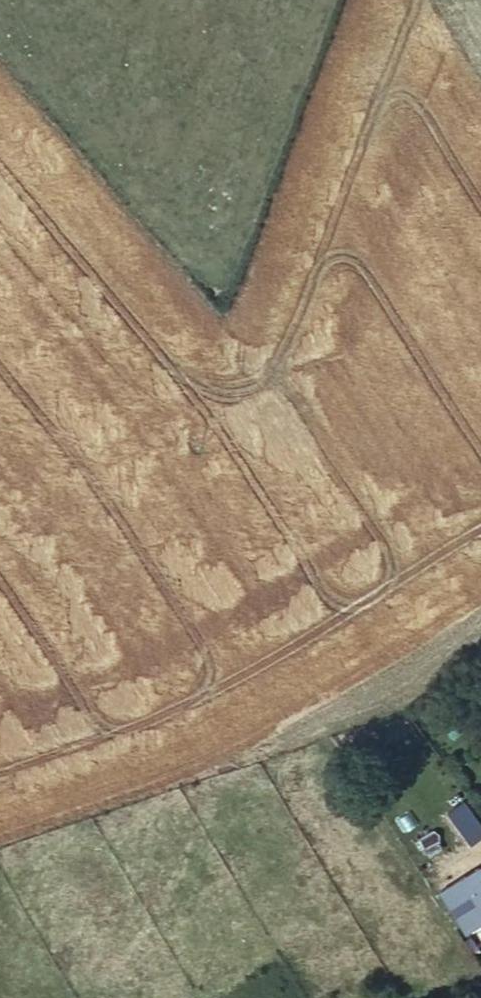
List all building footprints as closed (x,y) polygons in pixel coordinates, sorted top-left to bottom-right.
[(461,910),(475,902),(469,895),(455,906),(461,910)] [(475,901),(475,902),(461,910),(457,912),(470,932),(480,925),(480,910),(475,901)]
